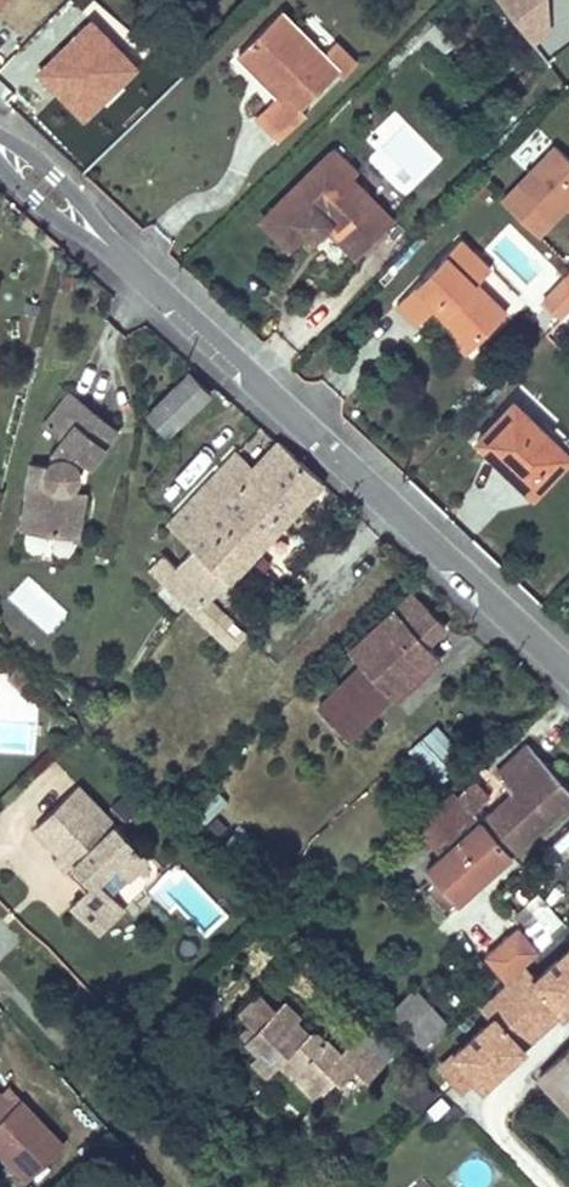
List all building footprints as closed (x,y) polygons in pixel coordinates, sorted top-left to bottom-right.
[(534,43),(550,32),(550,0),(502,0),(534,43)] [(296,28),(280,11),(239,52),(259,72),(262,69),(268,63),(278,73),(272,79),(283,90),(257,118),(281,141),(308,113),(302,107),(339,71),(344,76),(358,63),(337,42),(320,58),(310,48),(313,45),(296,28)] [(262,69),(272,79),(278,73),(268,63),(262,69)] [(554,142),(496,200),(540,243),(568,214),(568,157),(554,142)] [(334,149),(324,157),(346,180),(350,176),(356,170),(334,149)] [(322,157),(262,218),(288,245),(305,229),(314,237),(326,224),(355,252),(391,216),(350,176),(346,180),(324,157),(322,157)] [(339,268),(350,257),(326,234),(315,245),(339,268)] [(437,303),(446,311),(442,315),(456,329),(473,345),(506,312),(476,282),(490,268),(460,239),(397,303),(417,324),(437,303)] [(473,345),(456,329),(450,336),(466,352),(473,345)] [(210,392),(189,370),(146,413),(168,434),(210,392)] [(71,393),(46,424),(64,438),(54,452),(59,455),(53,458),(49,461),(47,466),(33,463),(24,527),(66,534),(72,491),(70,486),(75,482),(78,476),(79,471),(78,468),(86,458),(91,463),(117,430),(71,393)] [(513,402),(477,440),(514,475),(518,472),(537,490),(568,458),(568,455),(548,435),(513,402)] [(548,435),(568,455),(568,440),(556,427),(548,435)] [(181,600),(187,606),(218,637),(232,623),(205,596),(213,596),(256,550),(281,525),(322,482),(279,441),(253,469),(236,452),(170,522),(196,547),(178,564),(164,552),(149,566),(177,594),(180,591),(185,596),(181,600)] [(537,490),(518,472),(514,475),(533,494),(534,494),(537,490)] [(78,535),(84,493),(72,491),(66,534),(78,535)] [(441,657),(427,642),(445,625),(413,591),(410,593),(350,650),(363,664),(318,706),(347,737),(391,695),(396,700),(441,657)] [(244,635),(232,623),(218,637),(230,649),(244,635)] [(35,679),(20,664),(10,674),(24,689),(35,679)] [(457,746),(437,723),(423,736),(444,759),(457,746)] [(445,763),(422,737),(409,749),(432,775),(445,763)] [(528,744),(495,773),(512,793),(482,820),(512,853),(568,801),(568,788),(528,744)] [(489,797),(473,779),(457,792),(474,811),(489,797)] [(35,826),(61,851),(66,857),(69,854),(76,862),(73,864),(92,884),(87,889),(72,903),(99,931),(125,907),(112,893),(98,880),(115,863),(129,877),(149,857),(78,784),(35,826)] [(457,792),(455,790),(415,824),(443,855),(428,869),(436,877),(425,888),(448,914),(461,902),(459,900),(512,853),(482,820),(474,811),(457,792)] [(66,857),(61,851),(55,856),(87,889),(92,884),(73,864),(76,862),(69,854),(66,857)] [(112,893),(129,877),(115,863),(98,880),(112,893)] [(548,942),(527,918),(518,926),(539,950),(548,942)] [(539,950),(518,926),(484,955),(507,980),(539,950)] [(526,994),(555,1026),(559,1030),(568,1021),(568,956),(526,994)] [(485,1010),(524,1053),(555,1026),(526,994),(515,982),(485,1010)] [(447,1022),(413,986),(388,1008),(422,1045),(447,1022)] [(308,1032),(296,1021),(300,1017),(283,1001),(276,1009),(260,993),(239,1014),(250,1025),(241,1034),(259,1051),(252,1058),(268,1073),(279,1062),(316,1097),(336,1078),(340,1082),(355,1067),(368,1079),(384,1062),(357,1035),(341,1051),(326,1037),(324,1039),(316,1032),(308,1032)] [(525,1063),(492,1027),(448,1066),(481,1102),(525,1063)] [(539,1076),(568,1107),(568,1047),(539,1076)] [(418,1108),(434,1092),(418,1074),(401,1091),(418,1108)] [(3,1095),(0,1098),(0,1113),(3,1116),(13,1106),(3,1095)] [(22,1098),(13,1106),(3,1116),(0,1113),(0,1150),(28,1179),(66,1143),(22,1098)]
